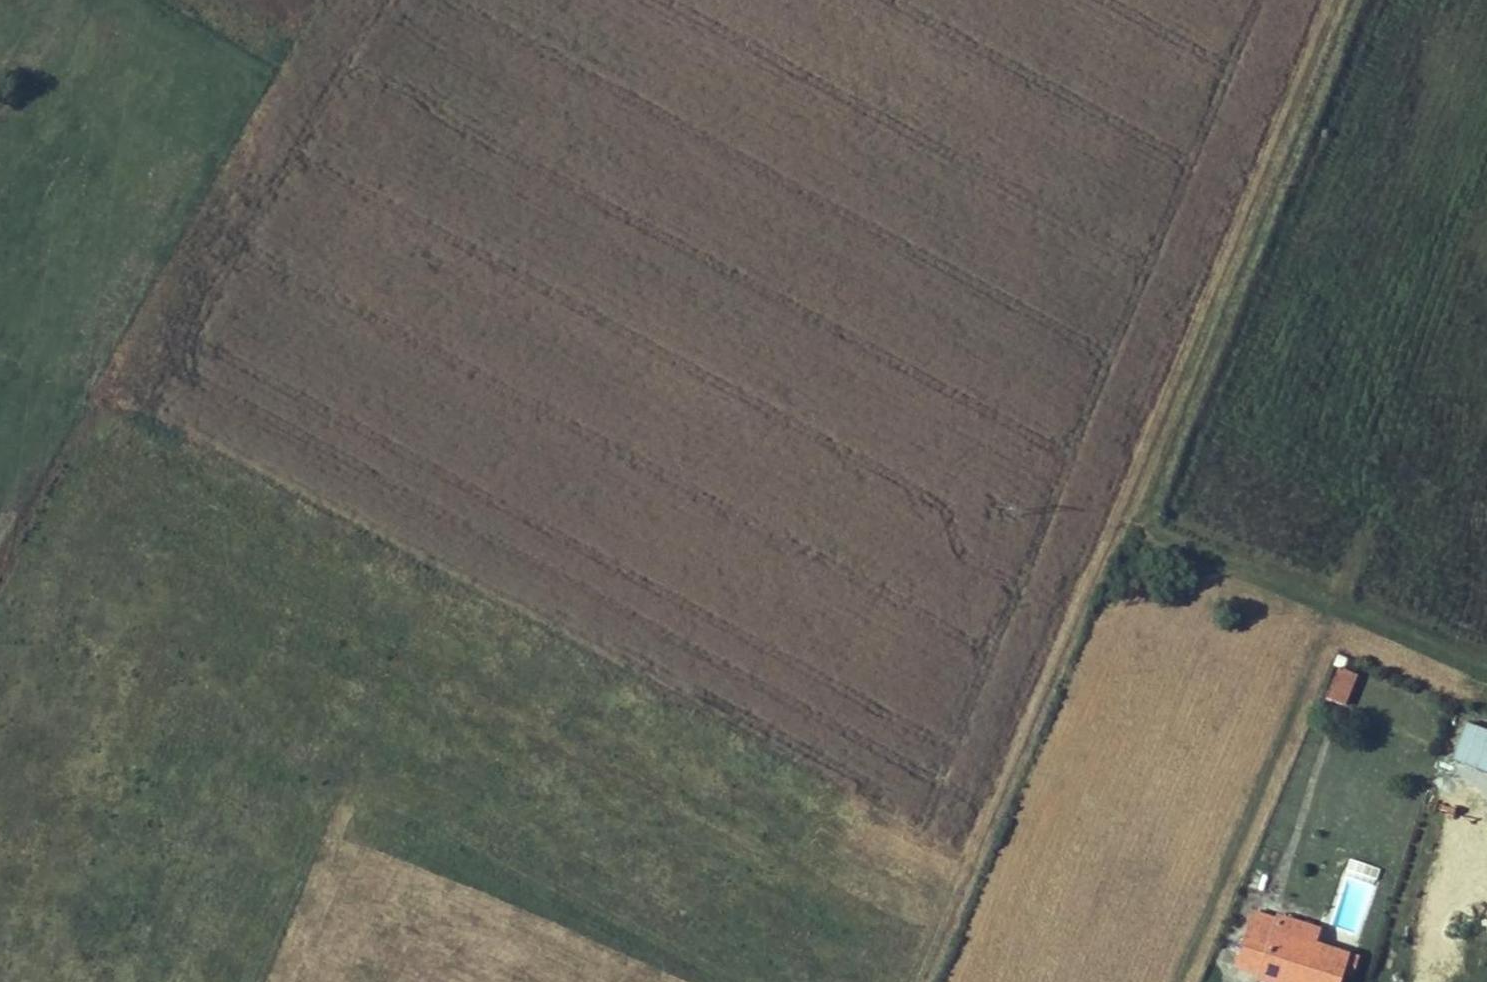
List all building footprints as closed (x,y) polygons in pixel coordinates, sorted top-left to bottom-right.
[(1342,705),(1355,674),(1339,667),(1326,699),(1342,705)] [(1342,972),(1351,975),(1356,958),(1313,945),(1274,932),(1277,921),(1253,914),(1236,966),(1260,974),(1258,979),(1267,981),(1285,981),(1286,981),(1287,981),(1338,981),(1342,972)] [(1318,930),(1278,918),(1277,921),(1274,932),(1313,945),(1318,930)]
